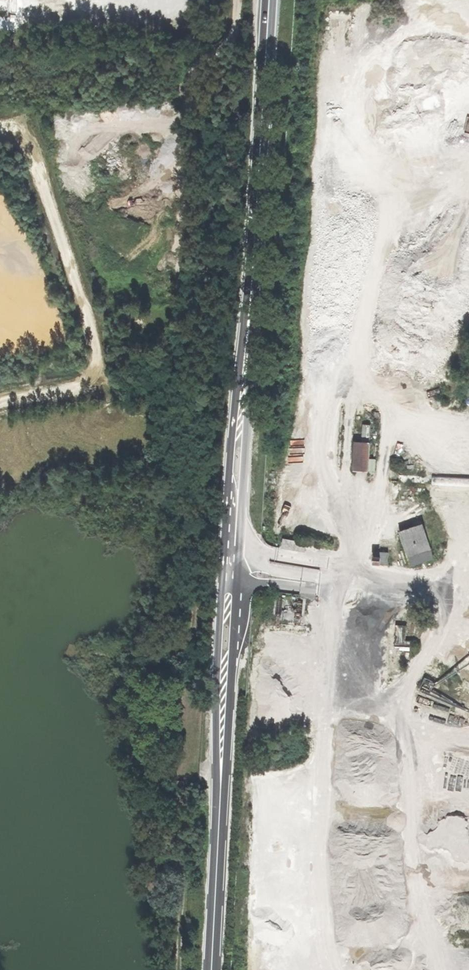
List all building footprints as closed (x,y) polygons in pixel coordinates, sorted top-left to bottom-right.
[(349,469),(371,471),(374,425),(360,424),(358,442),(351,441),(349,469)] [(409,567),(434,560),(426,527),(399,534),(409,567)] [(368,562),(381,563),(383,551),(376,550),(376,551),(369,551),(368,562)] [(390,625),(390,626),(388,648),(398,649),(397,651),(404,652),(405,641),(399,641),(400,626),(390,625)]
